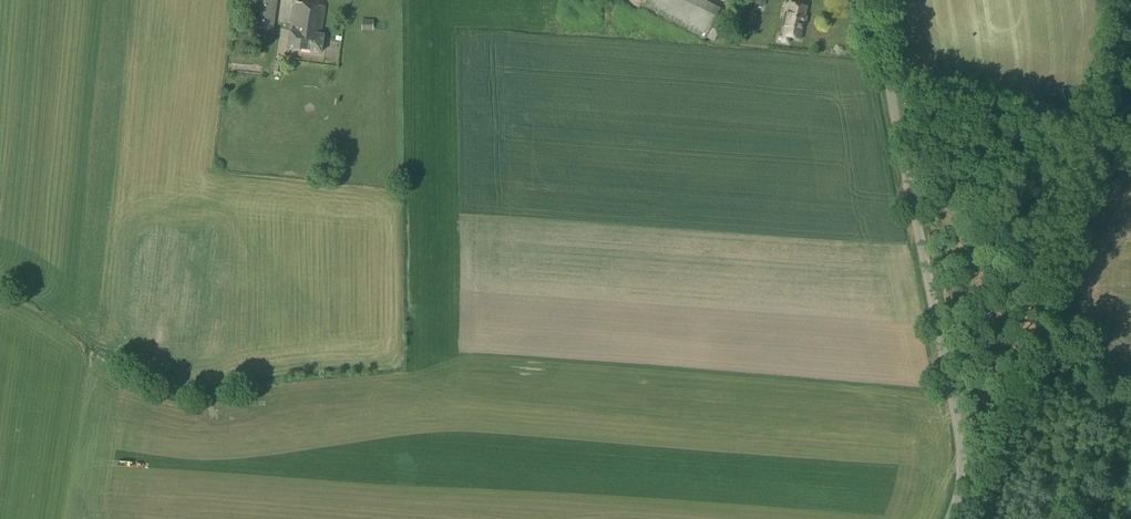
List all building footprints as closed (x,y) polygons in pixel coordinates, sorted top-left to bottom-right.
[(277,1),(271,0),(254,0),(251,28),(274,31),(277,1)] [(728,15),(698,0),(644,0),(639,10),(704,42),(706,38),(714,42),(728,15)] [(319,36),(323,8),(294,3),(290,25),(280,23),(279,30),(288,31),(285,48),(319,53),(322,36),(319,36)] [(799,41),(802,25),(801,25),(804,8),(788,4),(782,38),(799,41)] [(361,31),(373,31),(373,20),(361,20),(361,31)] [(281,77),(282,64),(274,63),(273,76),(281,77)]
